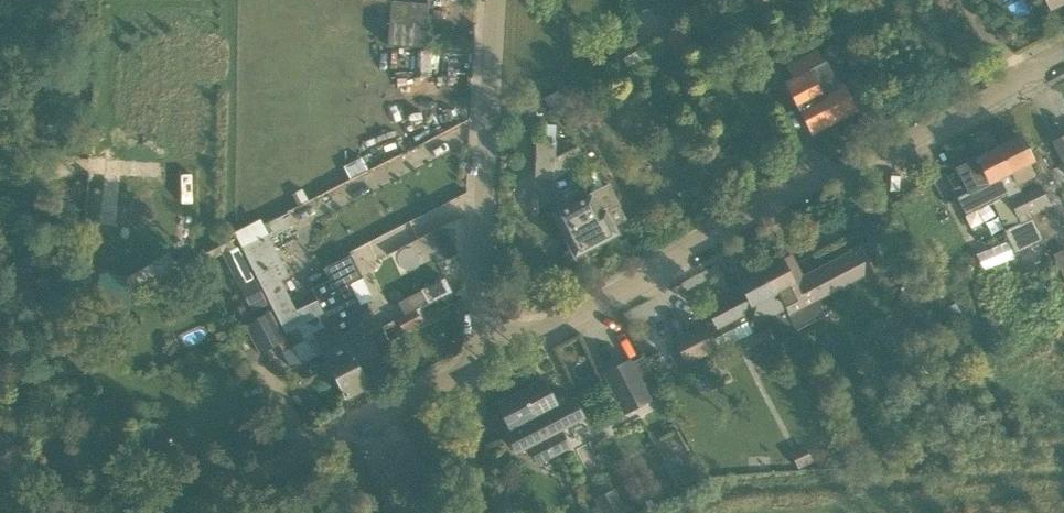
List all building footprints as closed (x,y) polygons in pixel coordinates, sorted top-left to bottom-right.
[(387,45),(424,47),(428,3),(428,0),(391,0),(387,45)] [(718,3),(733,30),(763,14),(760,10),(779,0),(725,0),(718,3)] [(854,109),(844,89),(839,81),(834,83),(824,64),(817,52),(788,66),(795,79),(787,83),(788,86),(786,88),(785,91),(787,95),(790,96),(792,95),(801,112),(811,131),(854,109)] [(1063,162),(1063,133),(1052,139),(1063,162)] [(1050,207),(1048,205),(1038,184),(1052,177),(1040,154),(1031,159),(1020,136),(997,148),(1029,208),(1033,216),(1050,207)] [(553,158),(554,141),(537,140),(535,176),(552,178),(584,161),(576,146),(553,158)] [(1044,239),(1038,227),(1033,216),(1029,208),(997,148),(957,168),(969,190),(956,197),(965,214),(1005,194),(1019,222),(1003,230),(1015,254),(1044,239)] [(552,214),(560,229),(574,256),(617,233),(613,226),(626,219),(616,200),(609,185),(552,214)] [(292,347),(301,363),(322,352),(328,349),(331,354),(346,346),(334,320),(325,325),(319,314),(323,312),(317,298),(296,309),(286,289),(281,280),(289,275),(270,237),(294,225),(287,212),(263,224),(262,221),(237,235),(269,298),(286,332),(298,326),(306,341),(292,347)] [(1038,227),(1044,239),(1061,230),(1055,218),(1038,227)] [(447,231),(435,236),(440,246),(451,240),(447,231)] [(759,270),(779,308),(785,306),(790,316),(785,319),(793,334),(797,333),(794,328),(821,313),(814,300),(864,273),(865,275),(882,267),(872,247),(868,239),(851,248),(852,250),(801,277),(793,262),(785,266),(780,259),(759,270)] [(1052,254),(1063,281),(1063,249),(1052,254)] [(329,279),(311,287),(317,298),(323,312),(319,314),(325,325),(334,320),(346,346),(381,328),(380,326),(378,327),(365,302),(360,305),(349,285),(362,278),(350,254),(342,258),(323,267),(329,279)] [(732,293),(705,307),(719,334),(731,328),(740,331),(750,326),(754,334),(768,327),(776,343),(793,334),(785,319),(790,316),(785,306),(779,308),(759,270),(738,281),(739,283),(729,288),(732,293)] [(403,313),(409,310),(427,301),(421,289),(397,301),(403,313)] [(449,292),(436,299),(441,307),(454,301),(449,292)] [(249,321),(264,350),(282,341),(288,338),(273,309),(249,321)] [(415,309),(396,319),(403,332),(421,322),(415,309)] [(716,347),(714,343),(704,324),(673,340),(685,363),(716,347)] [(346,346),(358,368),(393,350),(381,328),(346,346)] [(327,362),(321,365),(326,374),(331,371),(334,377),(345,397),(367,385),(358,368),(346,346),(331,354),(328,349),(322,352),(327,362)] [(292,347),(291,348),(286,350),(294,366),(301,363),(292,347)] [(620,403),(643,391),(628,360),(604,373),(620,403)] [(561,431),(583,419),(573,400),(568,402),(560,387),(549,393),(543,381),(520,392),(552,453),(568,445),(561,431)] [(520,392),(498,404),(502,412),(497,414),(501,422),(506,420),(509,426),(504,428),(516,451),(529,445),(537,461),(552,453),(520,392)] [(400,454),(381,463),(387,476),(406,466),(400,454)] [(593,497),(601,512),(627,512),(614,487),(593,497)]
